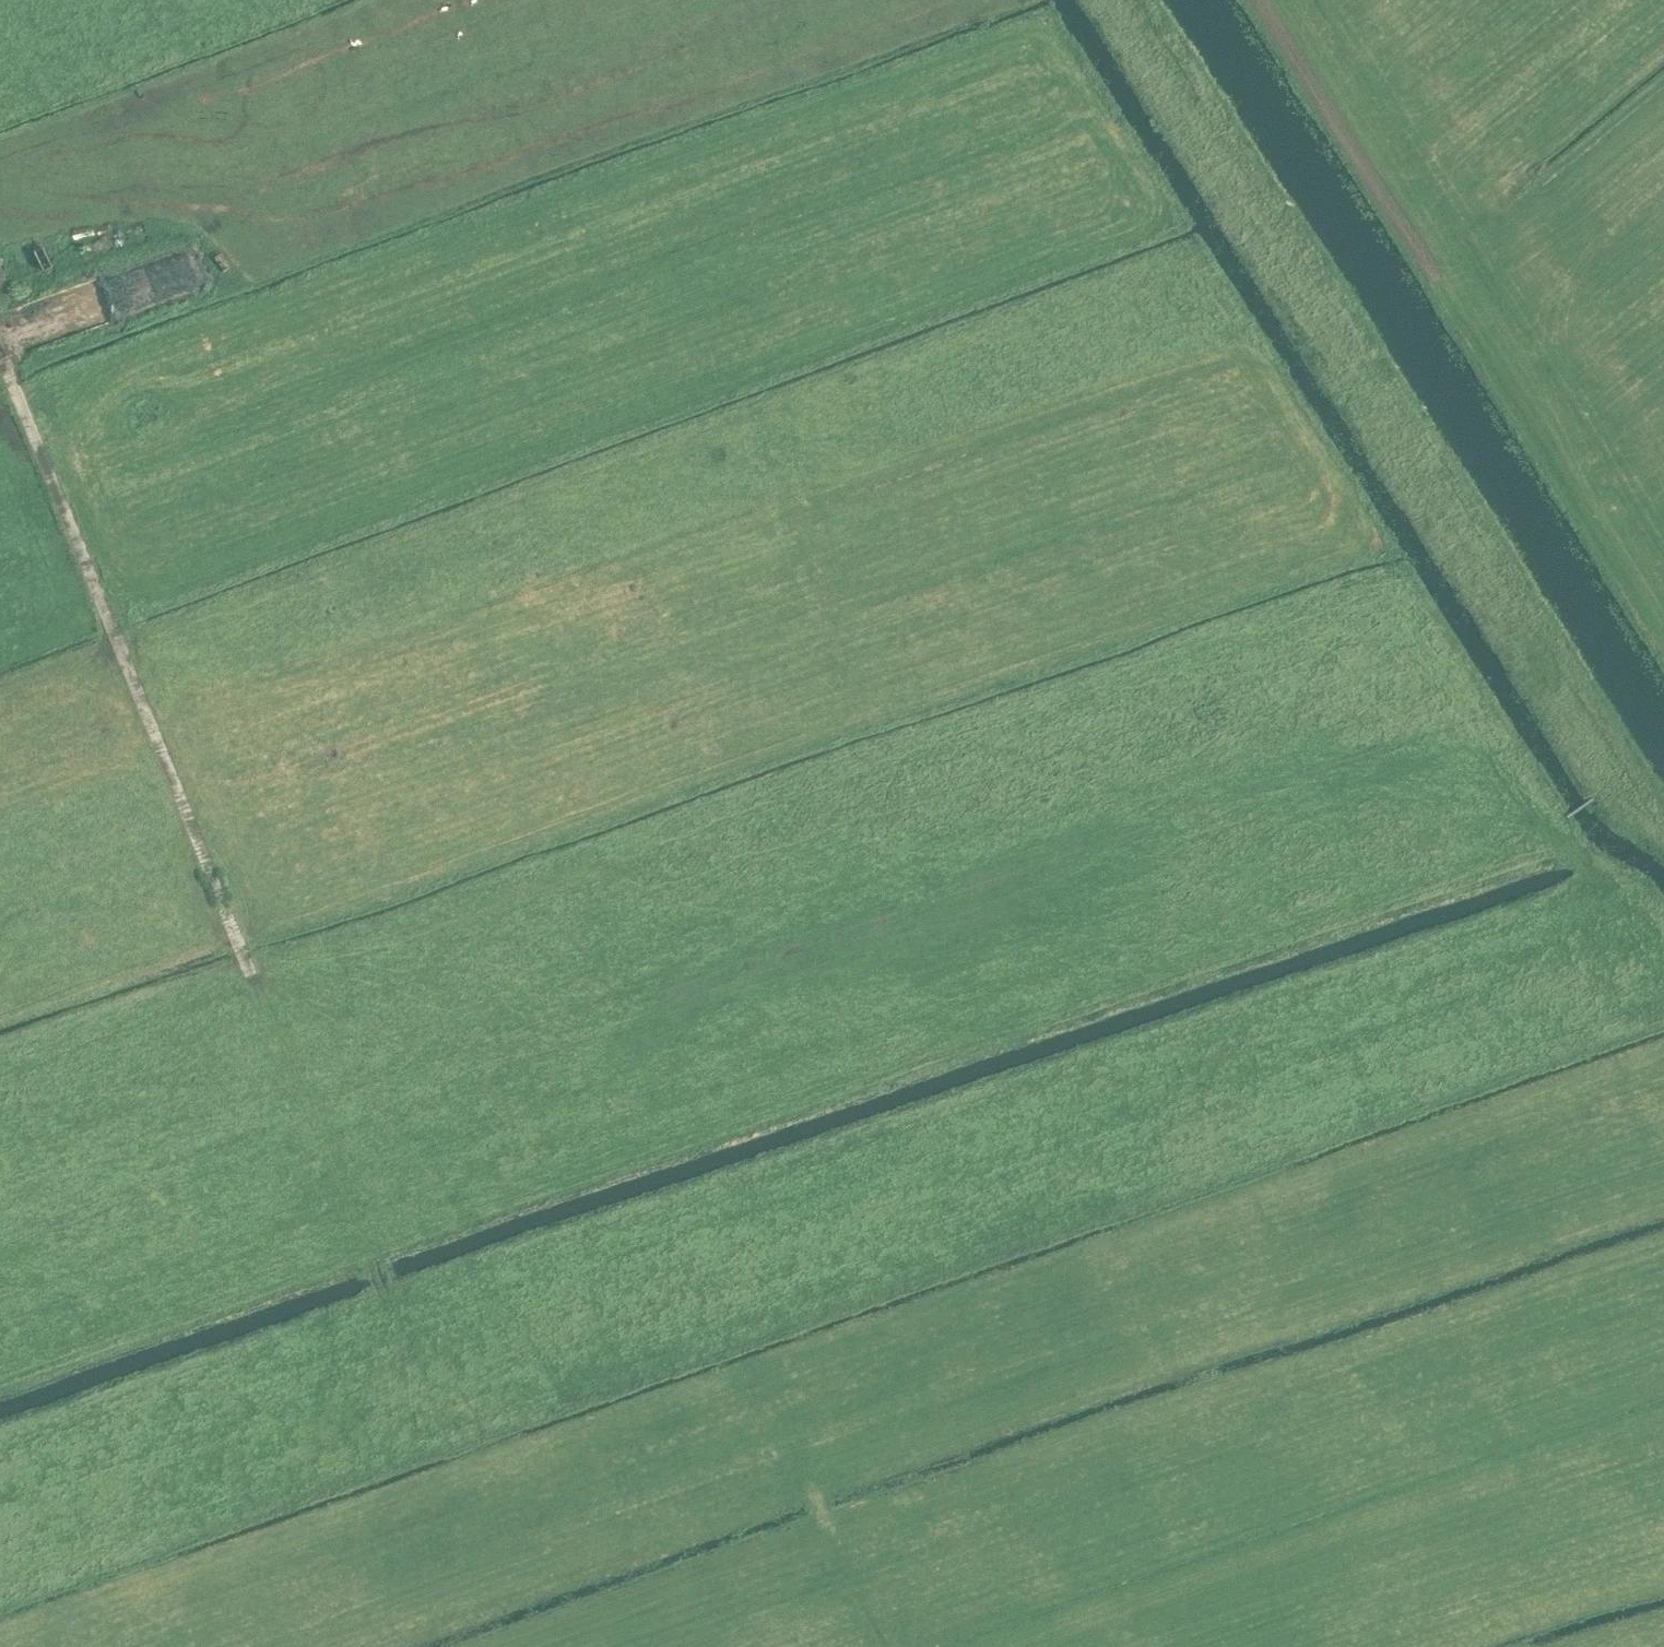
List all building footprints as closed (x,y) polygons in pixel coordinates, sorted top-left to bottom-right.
[(11,286),(0,263),(0,291),(11,286)] [(50,304),(66,298),(62,284),(45,290),(50,304)]
